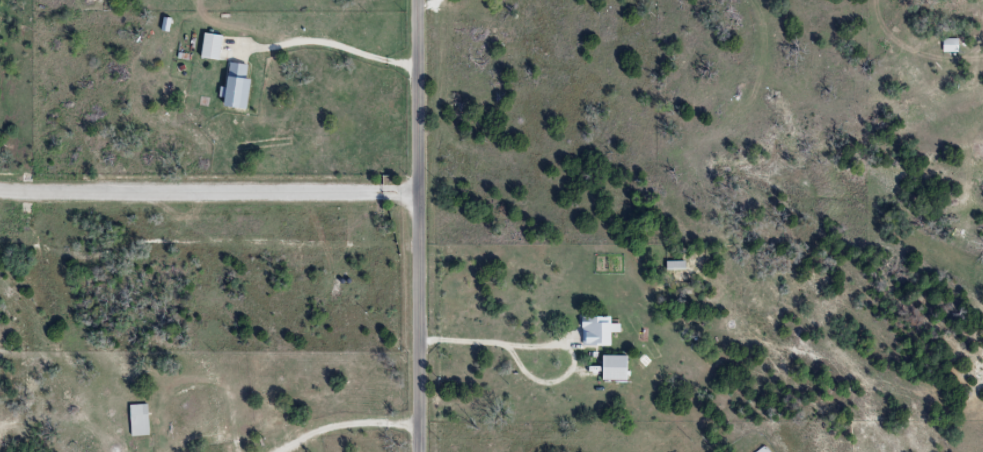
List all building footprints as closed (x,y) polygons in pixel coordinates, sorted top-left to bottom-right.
[(226,36),(207,33),(205,58),(224,60),(226,36)] [(957,53),(957,39),(940,39),(940,53),(957,53)] [(256,79),(249,78),(250,64),(233,63),(230,107),(255,108),(256,79)] [(606,346),(606,318),(578,318),(578,346),(606,346)] [(624,381),(624,357),(597,357),(597,381),(624,381)] [(152,437),(152,405),(131,405),(131,437),(152,437)]
